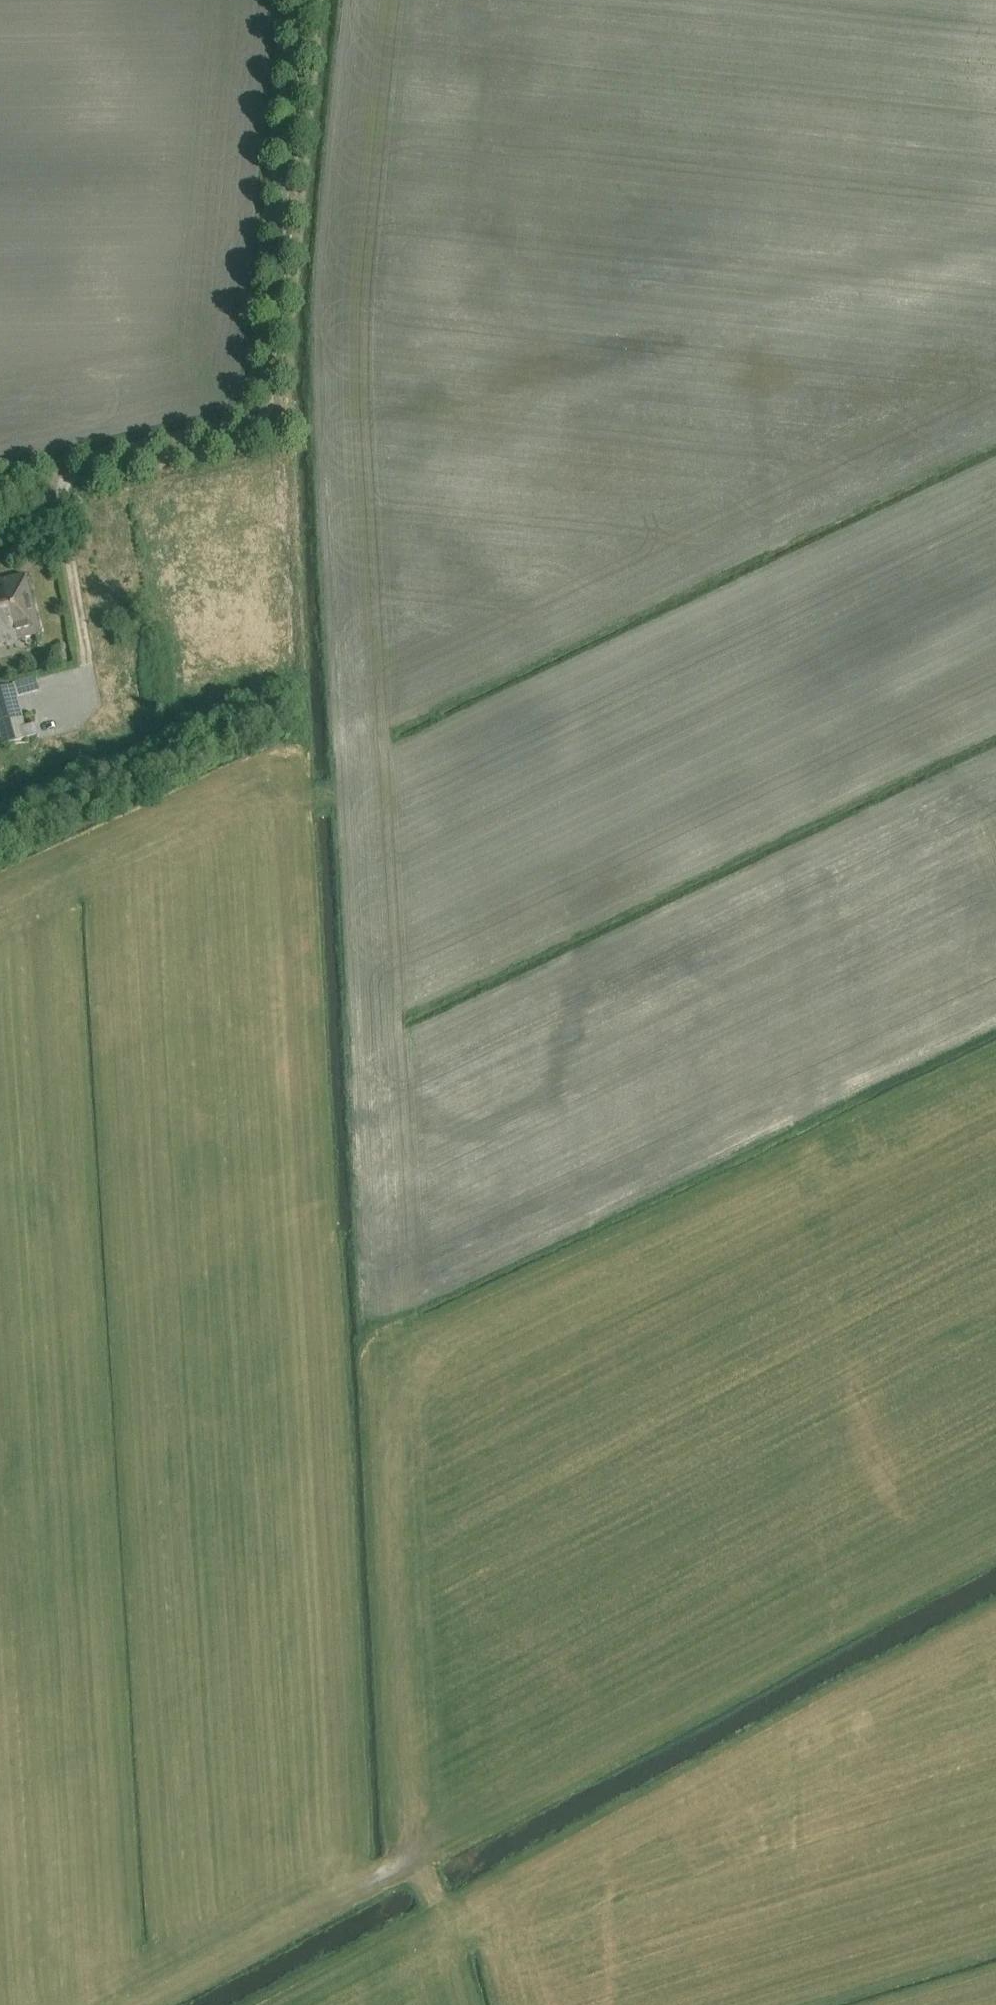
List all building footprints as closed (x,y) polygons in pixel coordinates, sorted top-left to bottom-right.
[(25,576),(0,583),(0,645),(40,634),(25,576)] [(13,687),(0,690),(0,728),(2,735),(0,735),(0,738),(2,747),(27,740),(27,738),(24,739),(22,730),(25,729),(17,702),(41,696),(36,678),(12,685),(13,687)]
